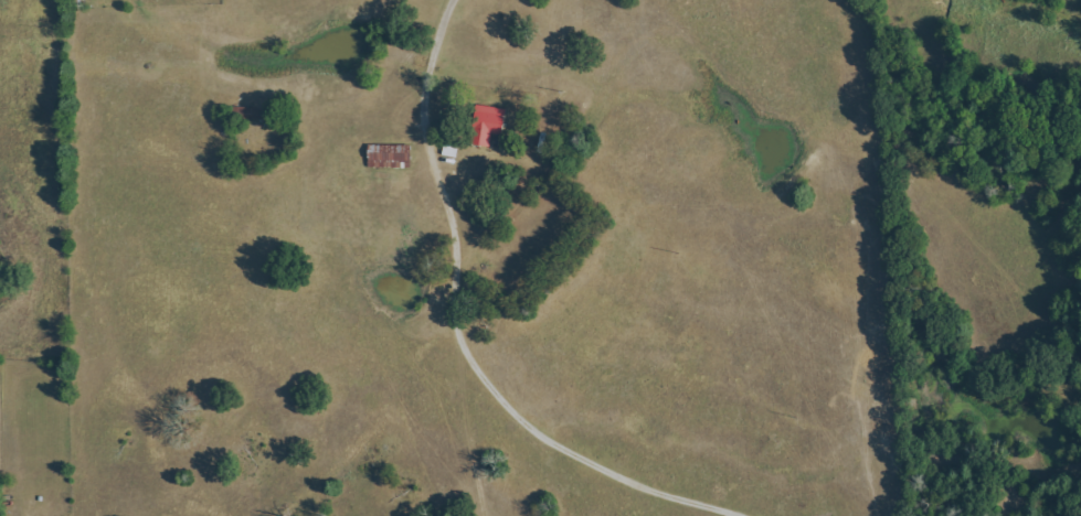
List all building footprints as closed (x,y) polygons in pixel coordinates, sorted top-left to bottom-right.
[(505,109),(475,105),(470,145),(489,147),(491,133),(502,134),(505,109)] [(409,146),(367,145),(367,168),(409,168),(409,146)]
